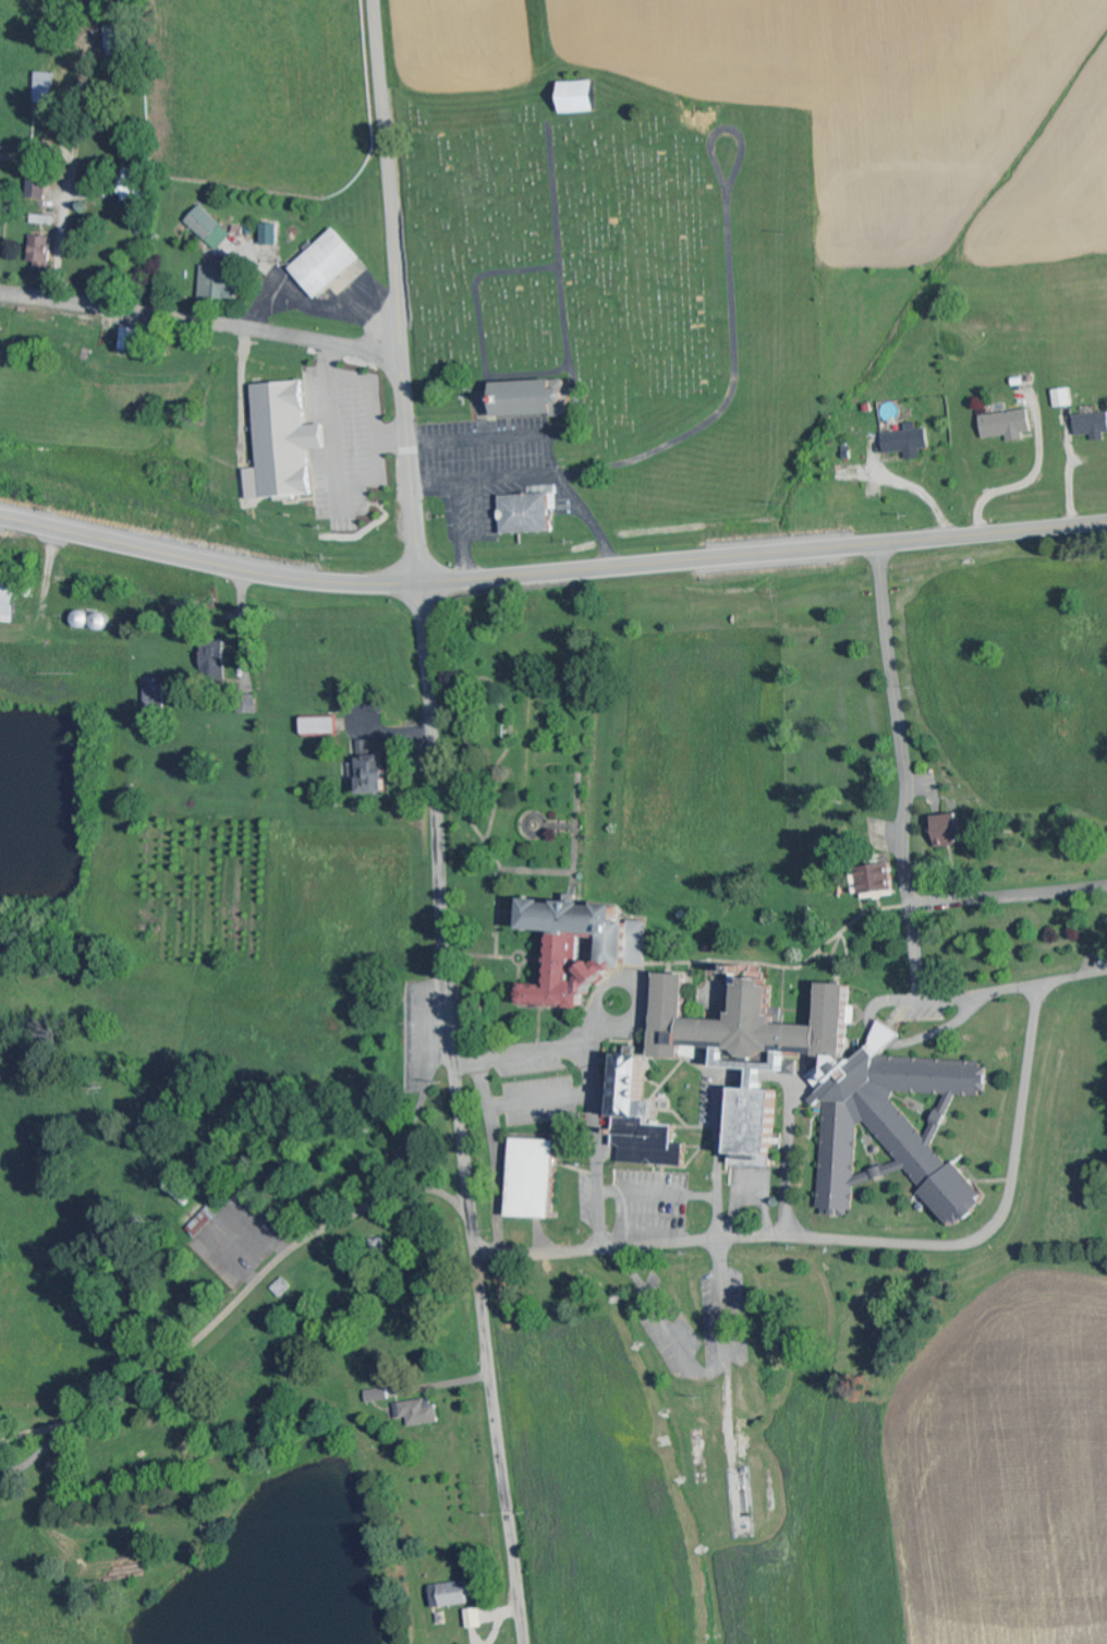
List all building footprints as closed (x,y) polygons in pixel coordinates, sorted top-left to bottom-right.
[(55,73),(37,72),(36,101),(54,102),(55,73)] [(29,198),(47,199),(48,176),(30,175),(29,198)] [(220,251),(235,235),(203,205),(188,221),(220,251)] [(264,245),(280,245),(281,224),(264,224),(264,245)] [(364,260),(339,229),(291,268),(317,299),(364,260)] [(31,266),(52,266),(53,236),(32,236),(31,266)] [(238,283),(228,283),(229,266),(204,265),(202,299),(238,300),(238,283)] [(147,330),(123,327),(121,349),(144,352),(147,330)] [(567,380),(492,383),(494,418),(569,414),(567,380)] [(262,468),(249,469),(251,499),(314,495),(311,450),(327,449),(325,424),(308,426),(305,381),(256,385),(262,468)] [(1075,407),(1075,389),(1057,389),(1057,407),(1075,407)] [(1033,432),(1031,411),(983,415),(985,439),(1009,436),(1010,441),(1025,440),(1025,433),(1033,432)] [(1078,435),(1095,435),(1096,441),(1106,440),(1106,433),(1106,414),(1077,415),(1078,435)] [(923,458),(922,450),(930,449),(928,429),(918,429),(918,423),(906,424),(907,431),(884,433),(886,454),(907,452),(908,460),(923,458)] [(503,534),(554,532),(553,508),(558,508),(558,507),(553,507),(553,493),(501,496),(503,534)] [(21,583),(0,579),(0,621),(14,624),(21,583)] [(204,646),(205,678),(227,678),(226,645),(204,646)] [(166,684),(158,685),(157,678),(145,679),(146,709),(166,708),(166,684)] [(242,696),(243,713),(259,712),(258,695),(242,696)] [(302,719),(303,736),(338,735),(337,718),(302,719)] [(359,794),(385,794),(384,757),(359,757),(359,794)] [(963,845),(962,815),(935,816),(936,846),(963,845)] [(860,867),(862,900),(896,898),(894,865),(860,867)] [(551,932),(548,990),(520,988),(519,1006),(581,1010),(582,997),(588,997),(589,986),(602,986),(603,966),(647,969),(650,923),(616,921),(617,907),(544,903),(544,901),(522,900),(521,931),(551,932)] [(737,975),(730,1024),(684,1018),(690,978),(661,974),(646,1072),(718,1036),(714,1067),(742,1071),(729,1159),(771,1165),(779,1115),(762,1081),(796,1064),(833,1060),(810,1220),(915,1168),(944,1228),(973,1214),(994,1184),(985,1104),(990,1068),(887,1053),(900,1034),(884,1023),(853,988),(823,983),(816,1029),(812,1029),(737,975)] [(685,1167),(686,1144),(675,1144),(676,1127),(648,1125),(649,1103),(639,1103),(642,1068),(647,1068),(647,1058),(615,1056),(611,1119),(617,1120),(615,1147),(623,1147),(622,1163),(685,1167)] [(509,1218),(553,1220),(556,1141),(512,1139),(509,1218)] [(219,1216),(202,1200),(181,1223),(198,1239),(219,1216)] [(295,1287),(286,1278),(274,1289),(283,1299),(295,1287)] [(367,1392),(370,1404),(391,1399),(389,1388),(367,1392)] [(397,1404),(398,1420),(411,1419),(412,1427),(440,1424),(437,1400),(397,1404)] [(434,1608),(469,1607),(469,1584),(433,1585),(434,1608)] [(468,1610),(469,1629),(484,1628),(482,1609),(468,1610)]
